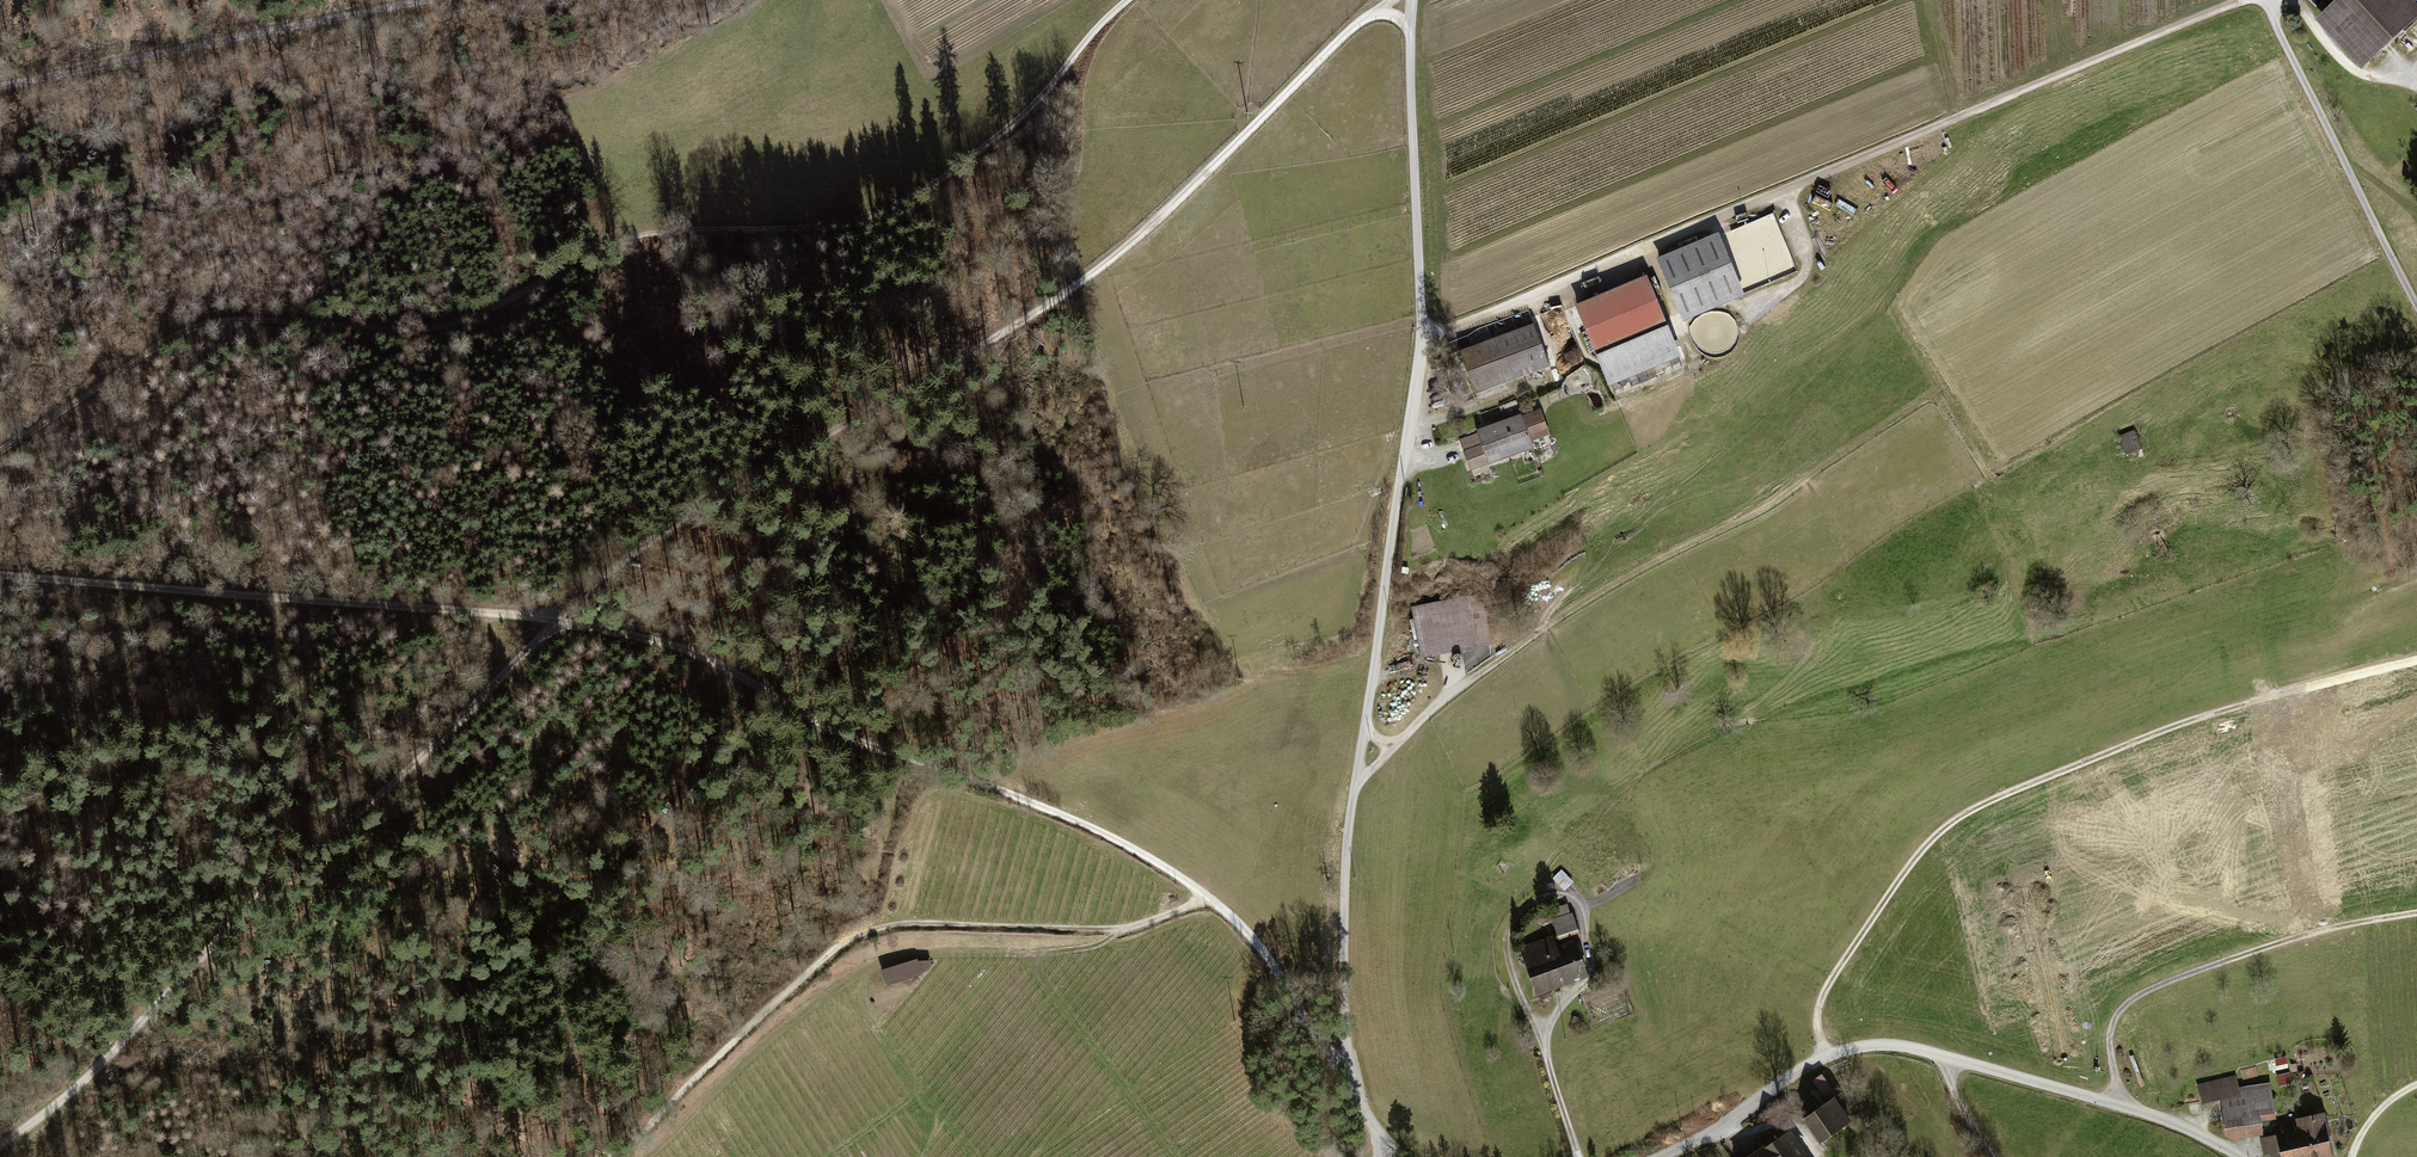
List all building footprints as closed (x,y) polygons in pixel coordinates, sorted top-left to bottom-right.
[(2324,14),(2346,37),(2340,42),(2363,67),(2416,17),(2416,10),(2408,0),(2338,0),(2324,14)] [(1717,236),(1659,259),(1684,320),(1742,297),(1717,236)] [(1575,307),(1596,359),(1666,331),(1644,279),(1575,307)] [(1460,349),(1477,393),(1550,365),(1532,321),(1460,349)] [(1539,412),(1462,441),(1474,474),(1529,453),(1526,443),(1548,435),(1539,412)] [(2135,431),(2120,437),(2127,454),(2142,448),(2135,431)] [(1409,510),(1415,526),(1432,519),(1426,504),(1409,510)] [(1468,608),(1415,615),(1420,651),(1473,644),(1468,608)] [(1564,869),(1554,877),(1565,890),(1575,882),(1564,869)] [(1524,948),(1539,996),(1586,981),(1574,941),(1552,948),(1550,940),(1524,948)] [(917,962),(882,972),(886,984),(920,973),(930,965),(929,962),(917,962)] [(1826,1101),(1804,1117),(1821,1141),(1849,1121),(1835,1101),(1840,1097),(1824,1075),(1813,1083),(1826,1101)] [(2221,1100),(2227,1137),(2264,1131),(2261,1117),(2275,1115),(2270,1083),(2237,1089),(2235,1076),(2199,1082),(2203,1103),(2221,1100)] [(2262,1139),(2265,1154),(2270,1153),(2271,1156),(2272,1156),(2282,1155),(2283,1156),(2332,1156),(2334,1156),(2325,1113),(2272,1124),(2275,1136),(2262,1139)] [(1748,1156),(1803,1156),(1807,1154),(1790,1129),(1748,1156)]
